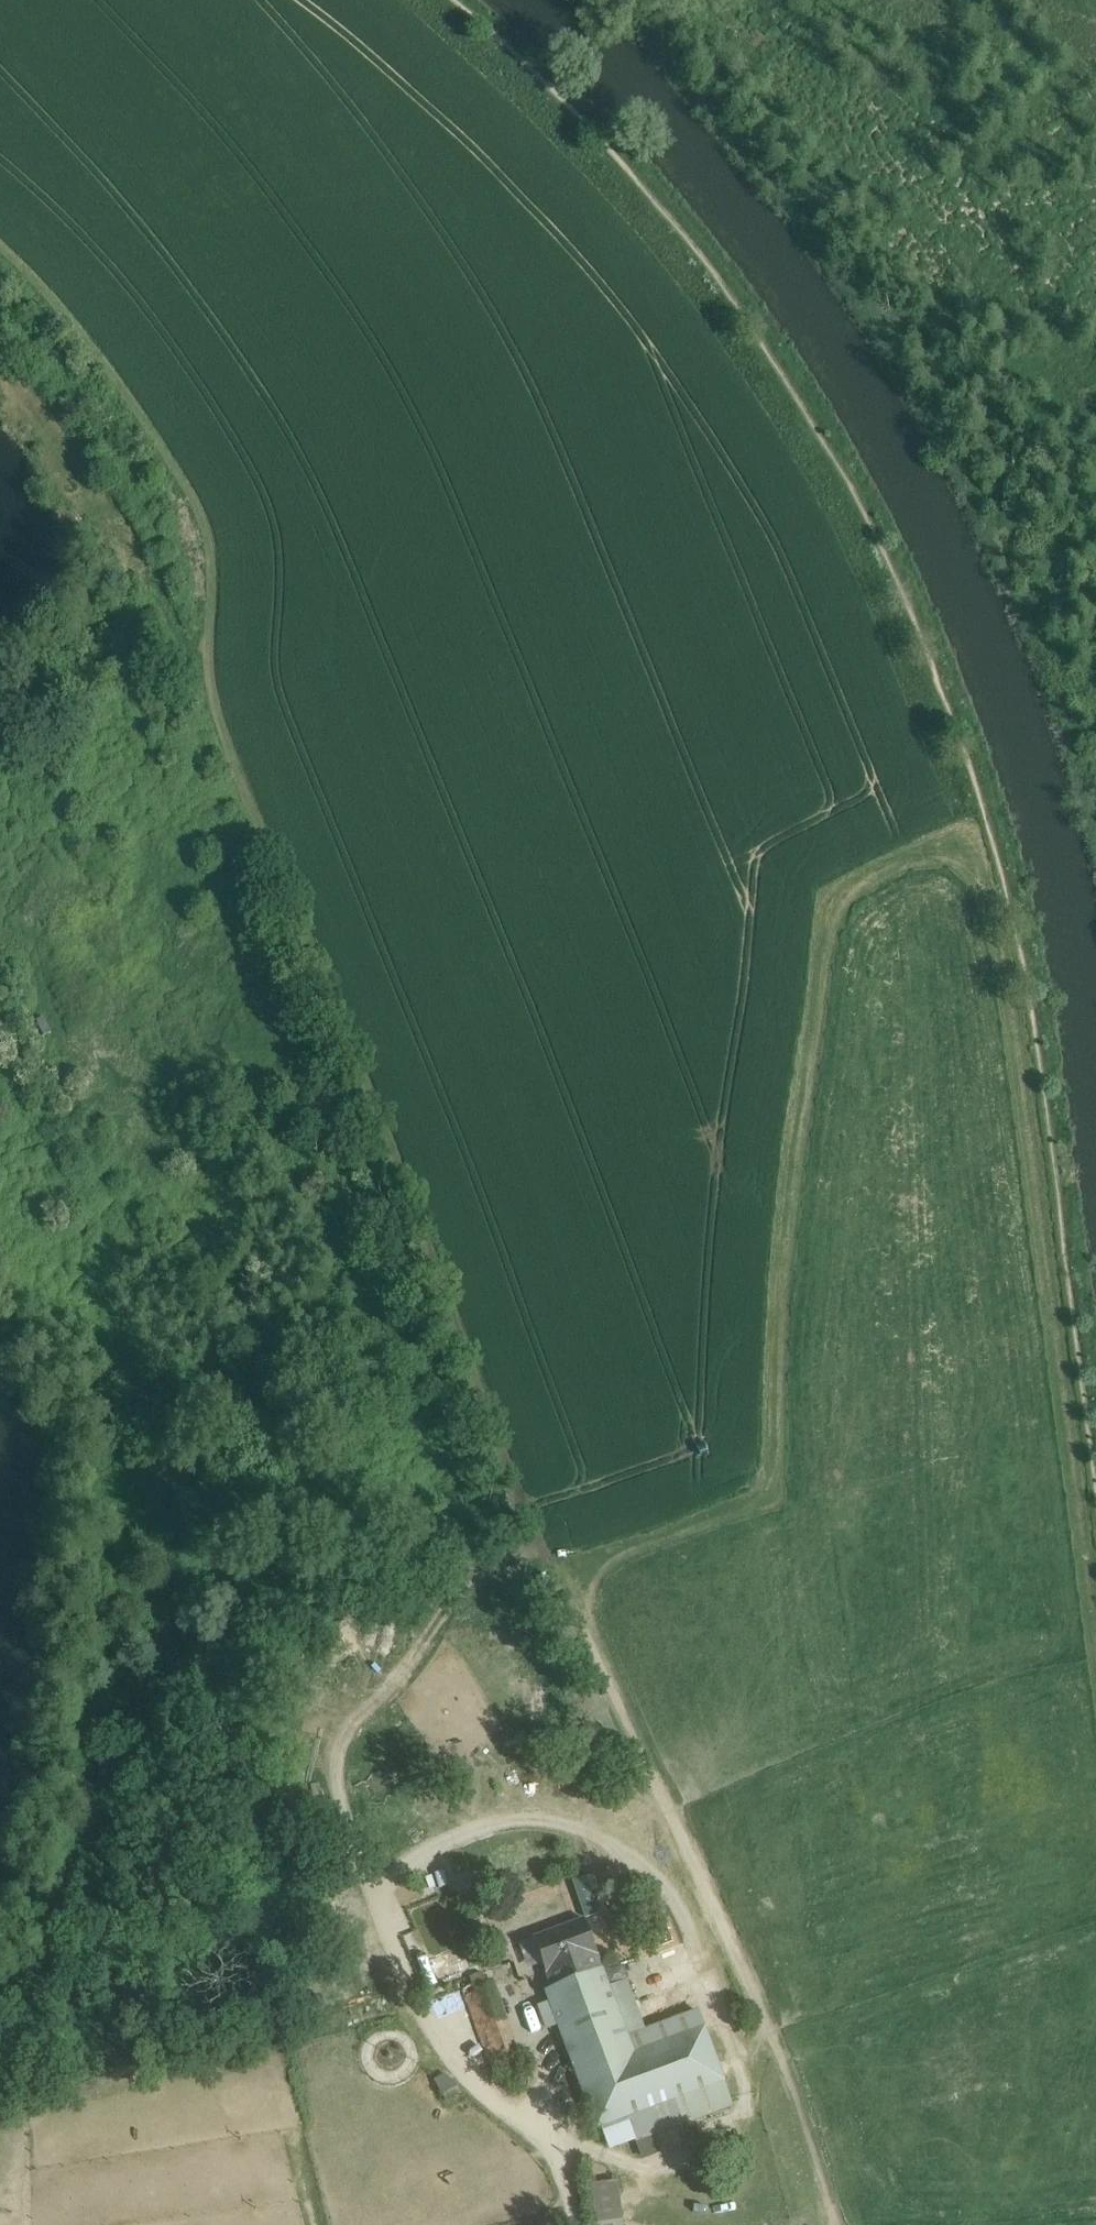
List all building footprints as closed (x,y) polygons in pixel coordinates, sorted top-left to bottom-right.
[(584,1919),(533,1938),(551,1988),(602,1969),(584,1919)] [(602,1969),(551,1988),(546,1990),(596,2128),(627,2117),(724,2082),(704,2028),(643,2050),(641,2044),(631,2047),(627,2036),(609,1988),(602,1969)] [(519,2061),(491,1980),(462,1990),(491,2070),(519,2061)] [(625,1983),(609,1988),(627,2036),(642,2030),(625,1983)] [(642,2030),(627,2036),(631,2047),(641,2044),(643,2050),(704,2028),(698,2010),(642,2030)] [(724,2082),(627,2117),(635,2140),(732,2105),(724,2082)] [(595,2224),(621,2224),(615,2182),(589,2185),(595,2224)]
